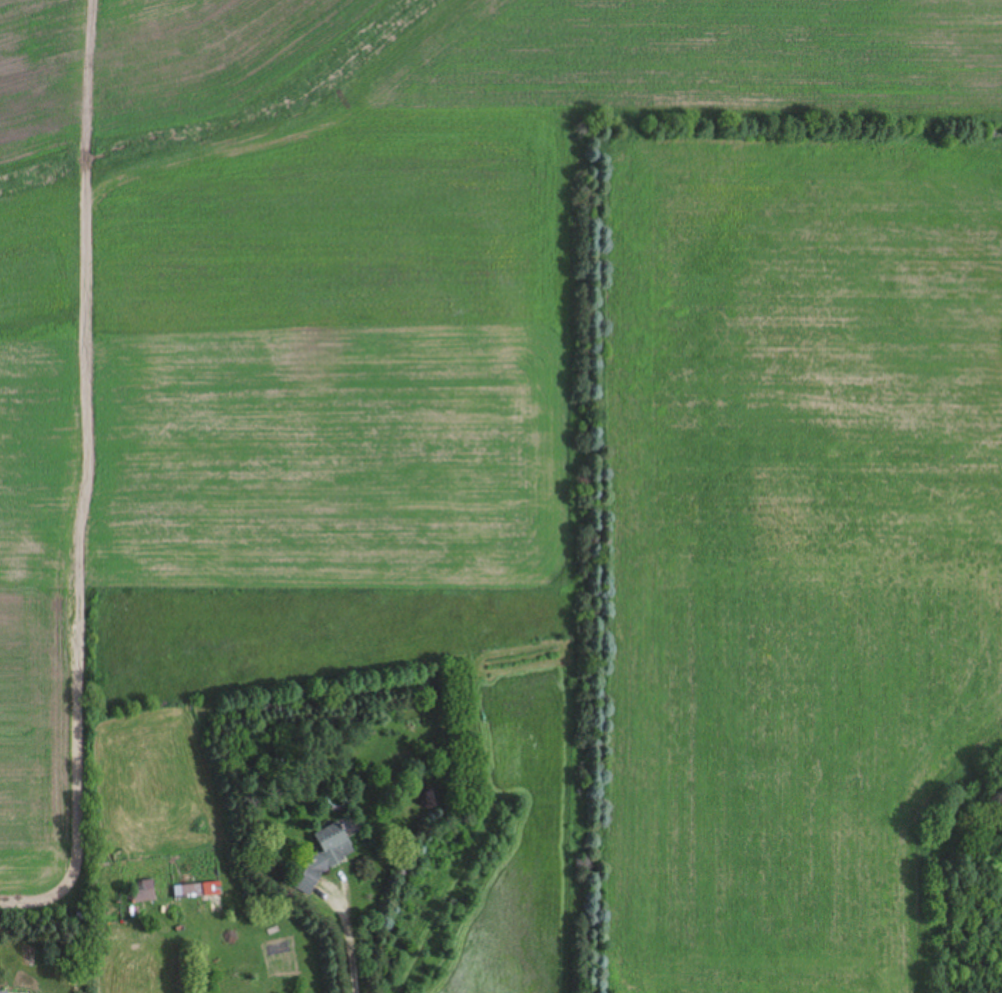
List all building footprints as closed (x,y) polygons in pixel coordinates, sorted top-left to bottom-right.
[(297,884),(299,889),(359,860),(340,823),(316,834),(325,852),(304,862),(311,877),(297,884)] [(156,902),(155,880),(142,880),(143,890),(133,891),(133,903),(156,902)] [(175,885),(175,898),(204,898),(203,885),(175,885)]
